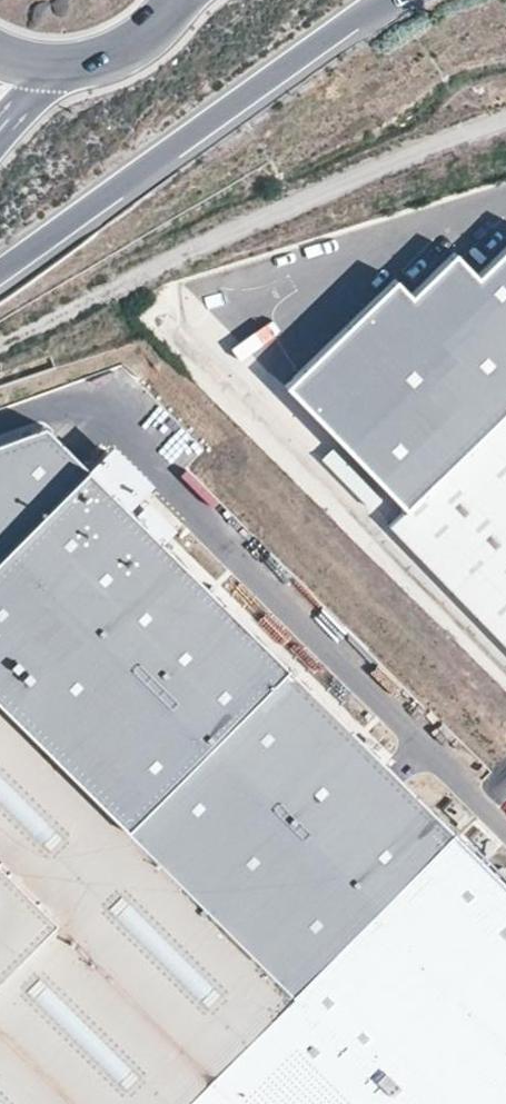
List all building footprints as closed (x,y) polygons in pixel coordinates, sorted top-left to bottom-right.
[(420,508),(505,422),(505,257),(482,281),(460,259),(423,296),(404,278),(297,384),(420,508)] [(420,508),(397,524),(505,639),(505,422),(420,508)] [(456,839),(55,442),(0,460),(0,707),(294,1001),(456,839)] [(456,839),(294,1001),(0,707),(0,1103),(505,1103),(505,889),(456,839)]
